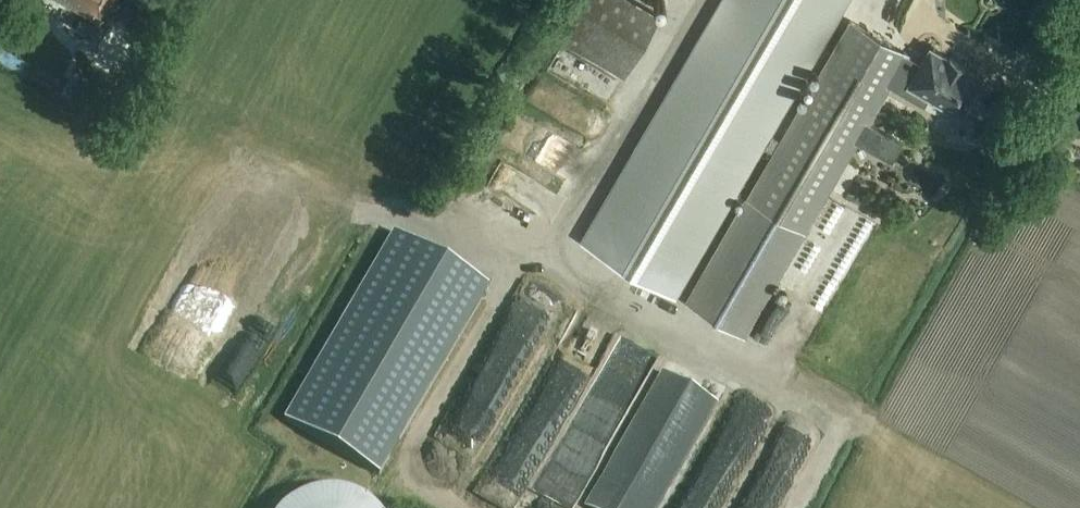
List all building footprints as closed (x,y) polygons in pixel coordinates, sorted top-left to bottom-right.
[(100,26),(115,0),(57,0),(100,26)] [(660,16),(633,0),(568,0),(549,32),(625,76),(660,16)] [(596,218),(581,243),(674,297),(761,146),(773,153),(686,302),(744,335),(857,140),(891,160),(902,141),(868,122),(890,84),(924,104),(929,95),(961,114),(983,76),(964,65),(965,64),(950,55),(949,57),(930,46),(920,62),(907,54),(908,52),(849,19),(781,140),(770,134),(838,13),(846,0),(723,0),(596,218)] [(571,109),(584,88),(526,53),(516,69),(552,90),(546,100),(510,78),(490,113),(546,146),(552,136),(540,129),(557,101),(571,109)] [(1062,128),(1056,147),(1072,152),(1078,133),(1062,128)] [(393,232),(284,420),(291,424),(379,476),(489,288),(400,236),(393,232)] [(718,405),(661,372),(584,506),(587,507),(659,507),(718,405)] [(446,492),(476,507),(477,507),(540,390),(509,373),(446,492)] [(308,490),(288,500),(281,507),(374,507),(366,500),(346,490),(327,487),(308,490)]
